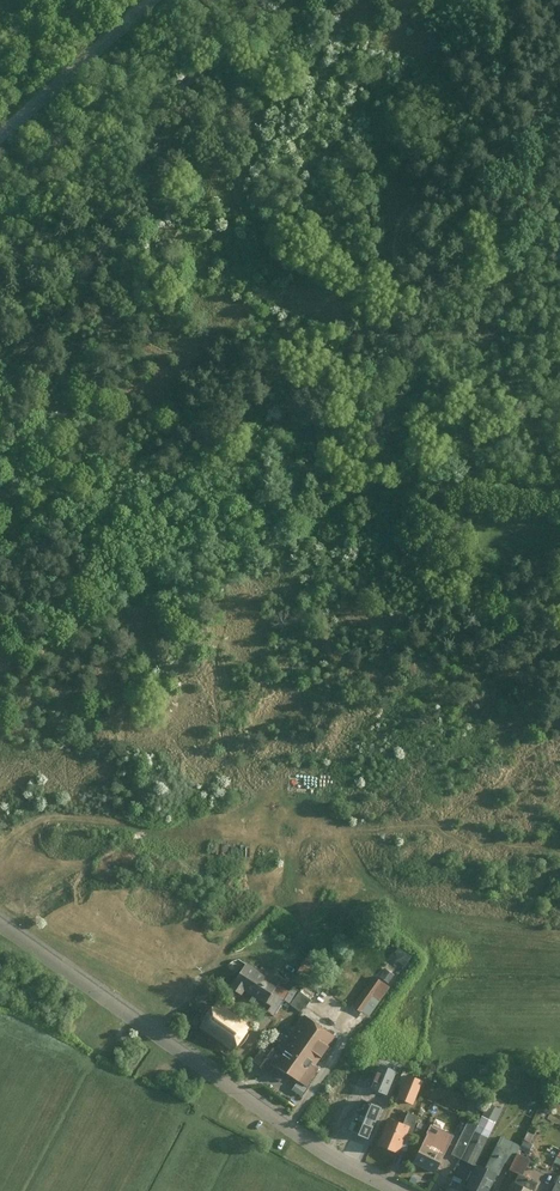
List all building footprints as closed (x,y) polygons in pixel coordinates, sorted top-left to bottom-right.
[(409,965),(417,955),(405,947),(397,957),(409,965)] [(313,952),(302,971),(314,978),(325,959),(313,952)] [(276,1008),(287,991),(250,966),(239,983),(276,1008)] [(374,976),(353,1005),(369,1016),(389,987),(374,976)] [(201,1027),(234,1049),(249,1027),(215,1005),(201,1027)] [(275,1065),(302,1085),(337,1038),(309,1018),(275,1065)] [(420,1102),(428,1076),(410,1071),(402,1097),(420,1102)] [(535,1096),(533,1105),(540,1107),(542,1098),(535,1096)] [(397,1153),(408,1125),(389,1118),(379,1145),(397,1153)] [(419,1129),(425,1133),(430,1124),(424,1121),(419,1129)] [(456,1154),(476,1164),(491,1134),(472,1124),(456,1154)] [(437,1172),(454,1135),(433,1125),(415,1162),(437,1172)] [(514,1151),(499,1143),(474,1190),(494,1190),(514,1151)] [(533,1157),(518,1150),(511,1165),(525,1172),(533,1157)] [(540,1183),(521,1173),(512,1190),(537,1190),(540,1183)]
